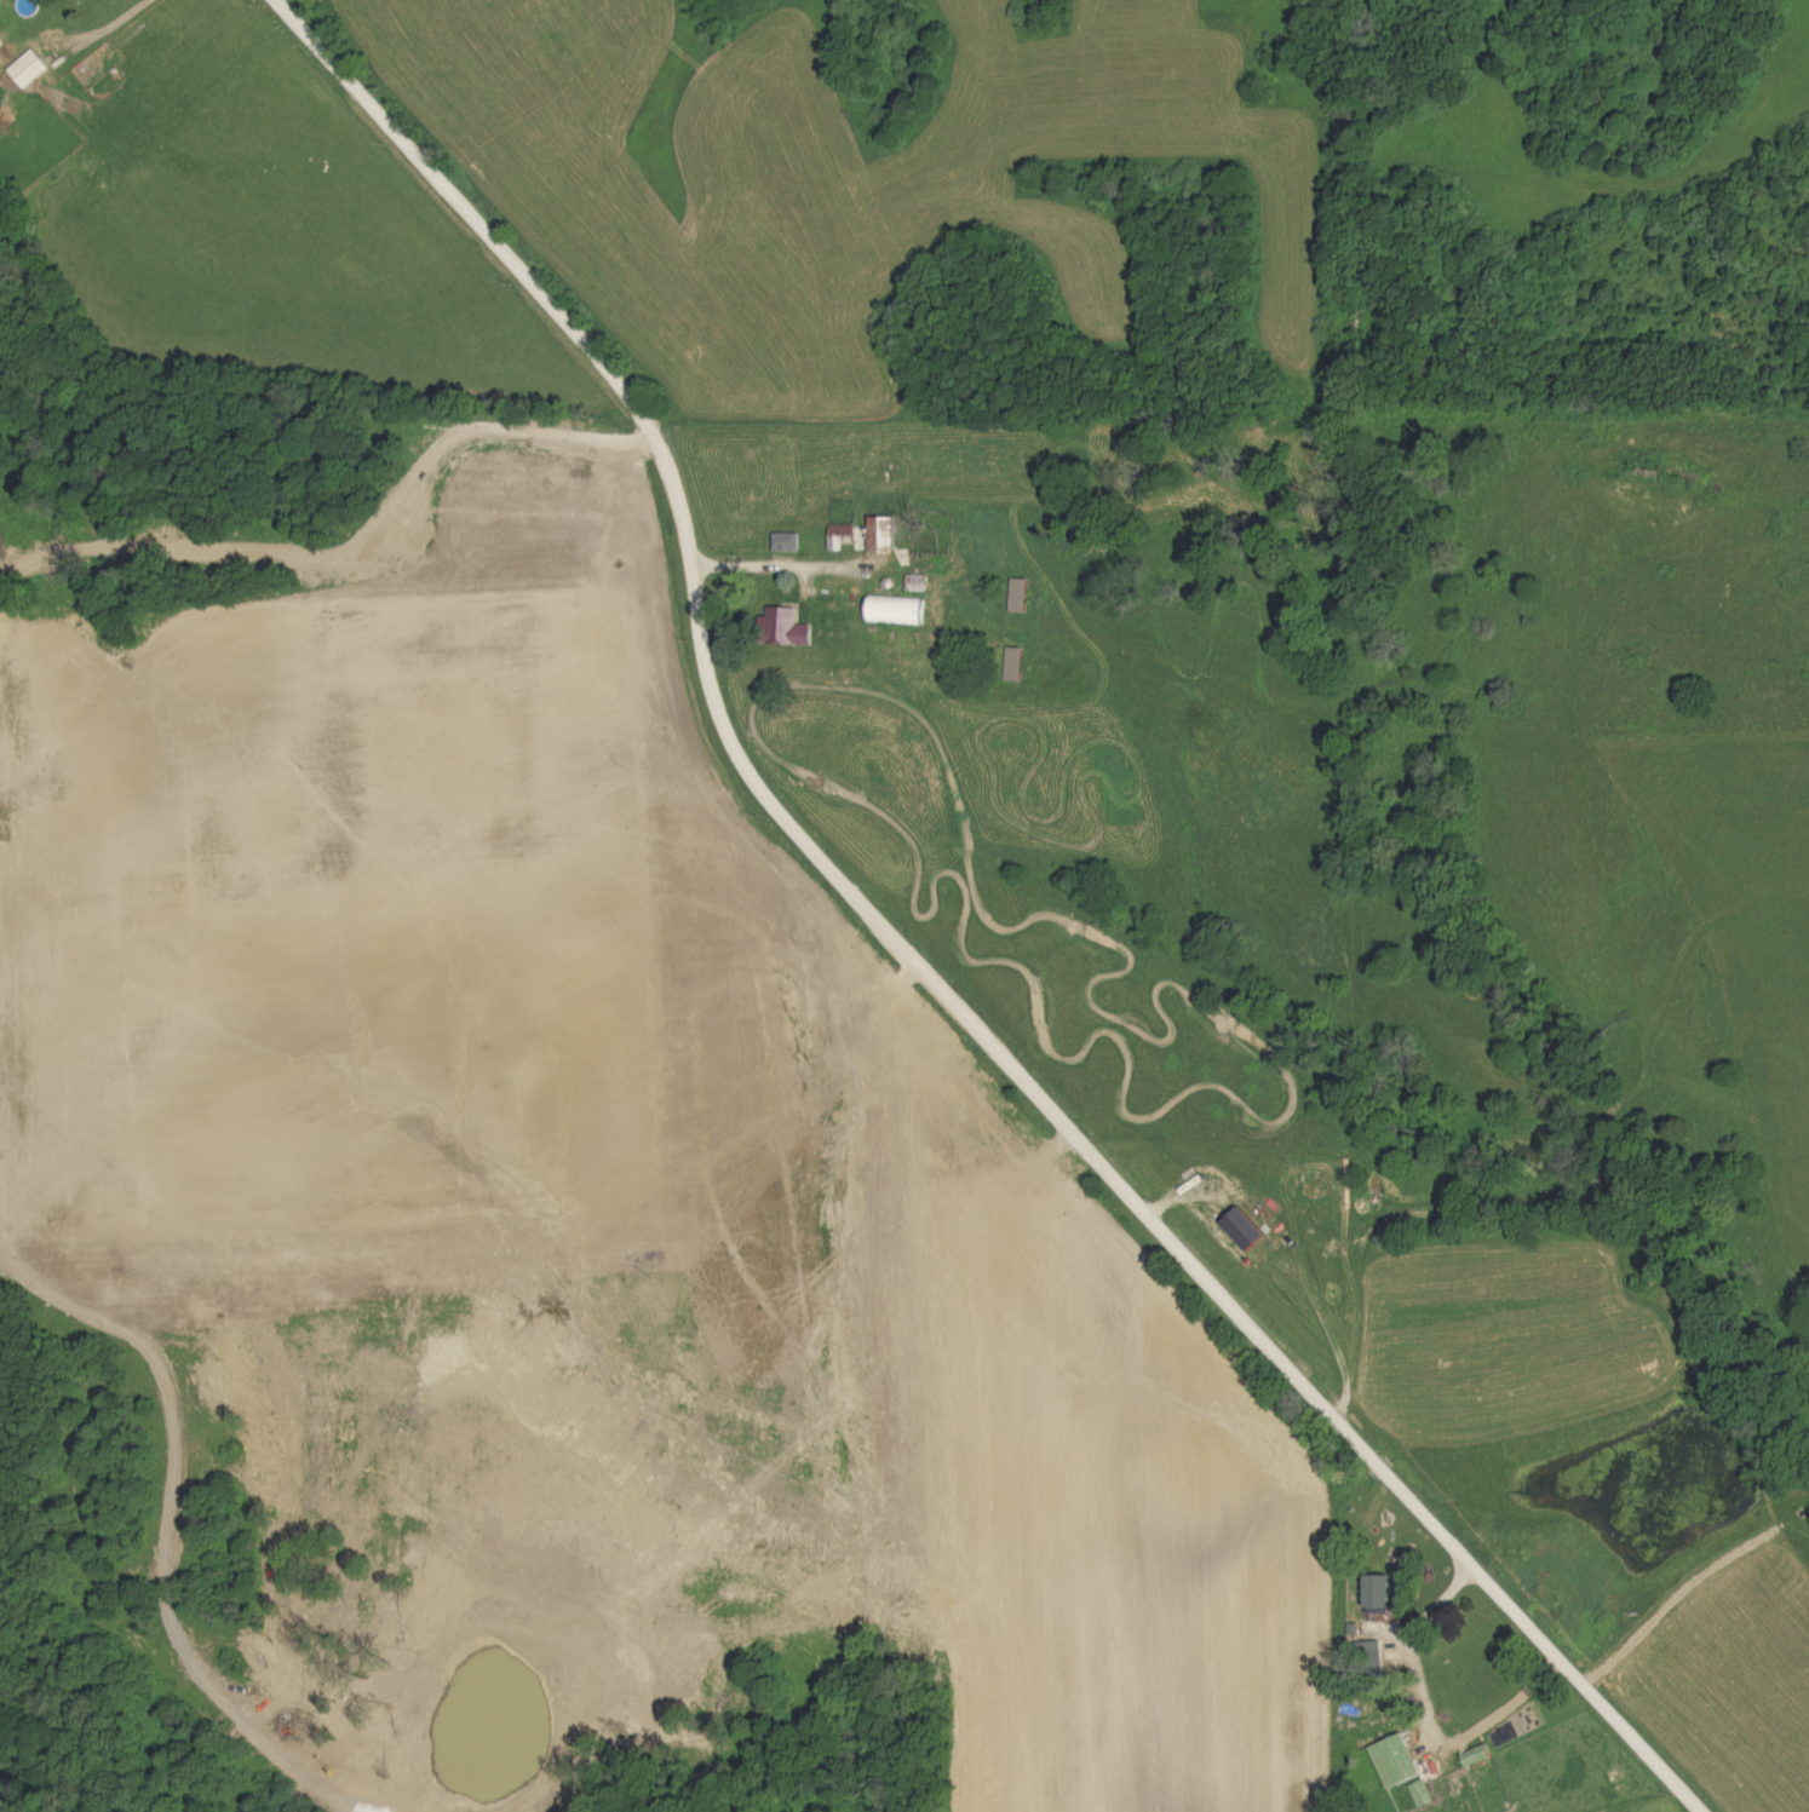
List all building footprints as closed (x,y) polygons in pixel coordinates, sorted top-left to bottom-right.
[(30,91),(54,69),(37,50),(13,71),(30,91)] [(874,552),(899,553),(900,519),(874,519),(874,552)] [(858,541),(857,526),(832,527),(833,539),(839,539),(840,549),(850,548),(850,542),(858,541)] [(803,553),(803,535),(776,536),(776,554),(803,553)] [(930,600),(872,598),(871,625),(929,626),(930,600)] [(818,627),(802,627),(802,609),(773,609),(773,646),(818,645),(818,627)] [(1273,1238),(1246,1209),(1228,1227),(1255,1255),(1273,1238)] [(1372,1608),(1400,1608),(1399,1575),(1372,1576),(1372,1608)] [(1373,1749),(1391,1791),(1427,1776),(1408,1733),(1373,1749)] [(1470,1768),(1497,1757),(1492,1744),(1465,1756),(1470,1768)] [(1412,1787),(1422,1810),(1438,1803),(1428,1781),(1412,1787)]
